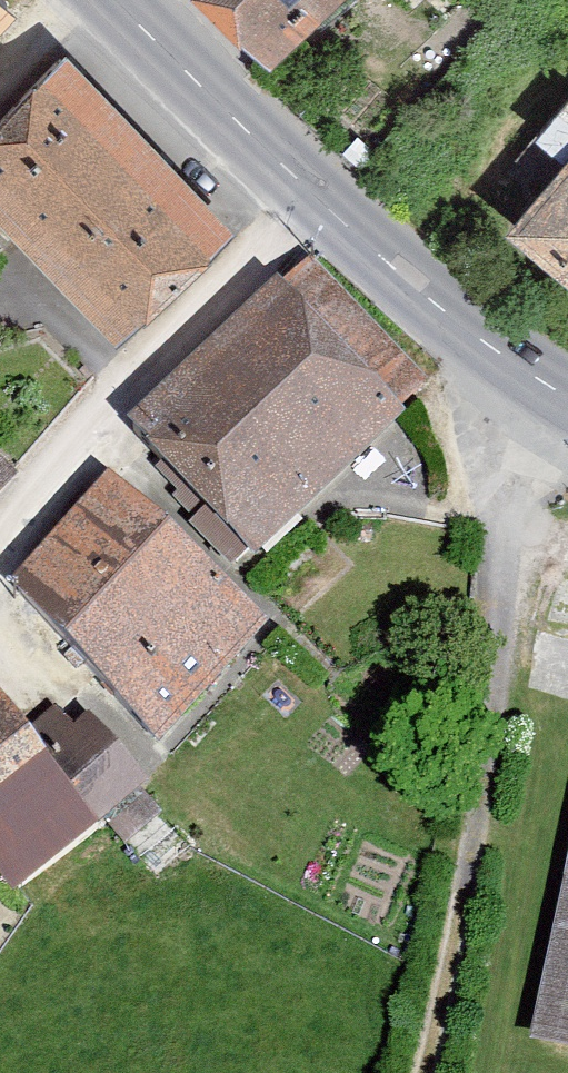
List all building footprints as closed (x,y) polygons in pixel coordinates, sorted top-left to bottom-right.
[(26,0),(0,0),(0,52),(37,11),(26,0)] [(286,72),(363,0),(215,0),(286,72)] [(74,52),(0,126),(0,225),(126,350),(250,226),(74,52)] [(552,138),(567,151),(567,120),(552,138)] [(526,227),(567,261),(567,176),(526,227)] [(449,385),(325,254),(144,425),(268,556),(449,385)] [(29,477),(0,452),(0,510),(29,477)] [(275,629),(118,482),(19,590),(167,743),(275,629)] [(122,841),(94,804),(10,695),(0,702),(0,863),(40,906),(122,841)] [(71,704),(41,728),(94,804),(143,763),(97,716),(88,726),(71,704)] [(538,1041),(567,1048),(567,905),(538,1041)]
